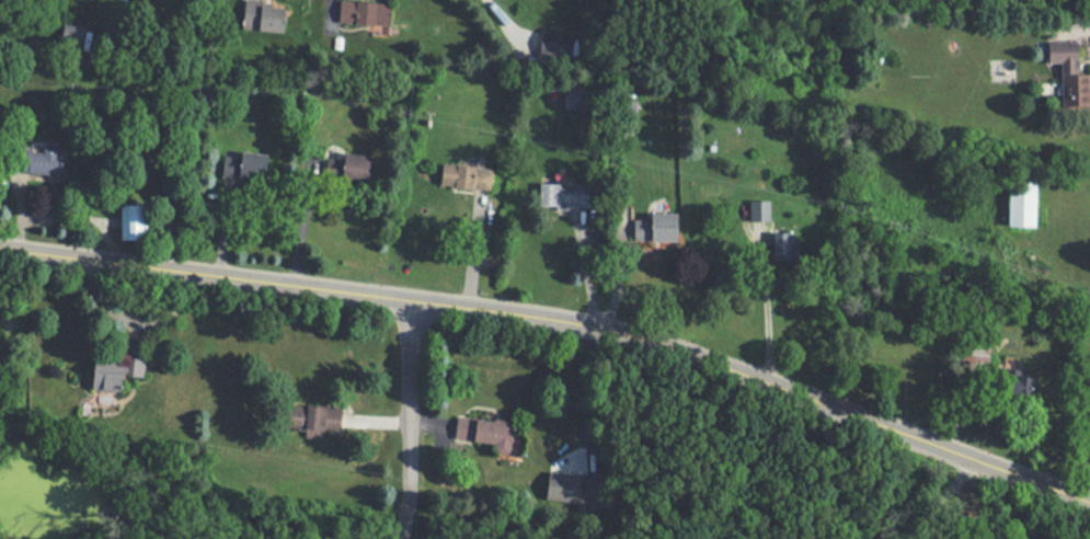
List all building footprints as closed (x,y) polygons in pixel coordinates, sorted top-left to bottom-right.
[(289,4),(247,0),(243,0),(240,28),(286,32),(289,4)] [(340,26),(391,28),(392,1),(341,0),(340,26)] [(1064,107),(1089,107),(1089,73),(1081,73),(1081,40),(1054,41),(1054,82),(1064,82),(1064,107)] [(588,88),(565,88),(565,110),(588,110),(588,88)] [(62,147),(28,147),(28,175),(62,175),(62,147)] [(270,153),(243,151),(242,156),(224,155),(223,178),(269,181),(270,153)] [(374,153),(345,153),(345,180),(374,180),(374,153)] [(489,166),(442,164),(441,187),(487,189),(489,166)] [(1040,226),(1040,181),(1012,181),(1012,226),(1040,226)] [(590,183),(540,183),(540,207),(590,207),(590,183)] [(772,201),(747,201),(747,207),(744,207),(744,223),(749,223),(749,240),(770,240),(770,254),(795,255),(795,232),(772,232),(772,201)] [(124,204),(124,239),(149,239),(149,204),(124,204)] [(681,213),(653,213),(653,218),(635,218),(635,240),(681,240),(681,213)] [(95,389),(123,392),(125,375),(144,377),(145,360),(98,355),(95,389)] [(307,435),(342,436),(343,407),(291,406),(290,429),(307,430),(307,435)] [(497,444),(496,452),(512,454),(516,422),(458,415),(455,439),(497,444)] [(597,473),(546,473),(546,502),(597,502),(597,473)]
